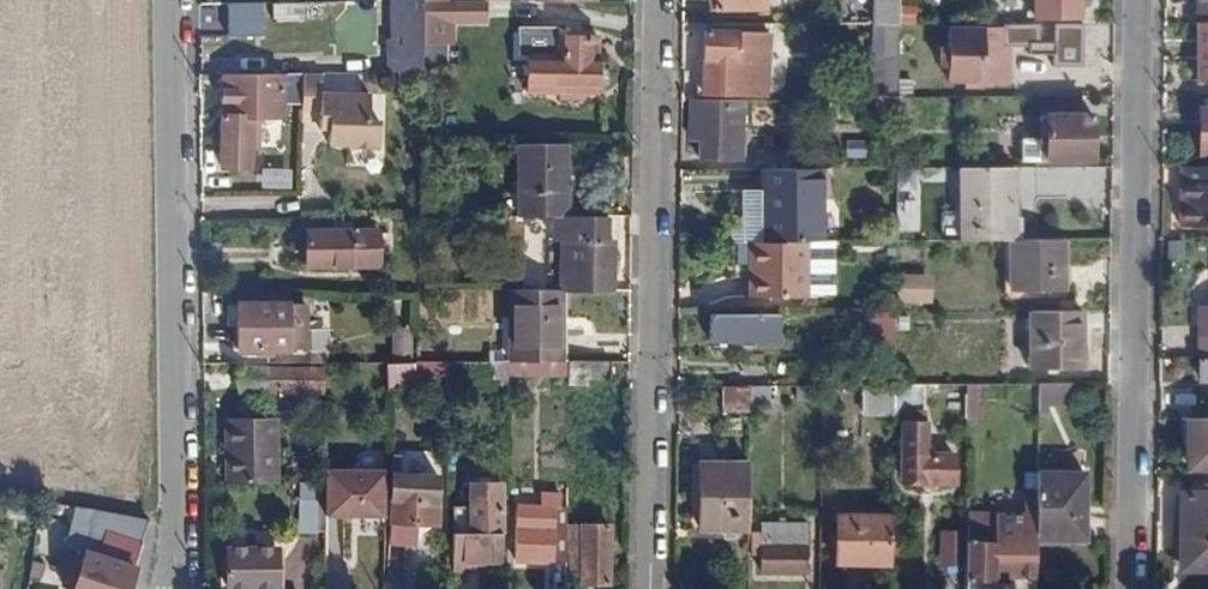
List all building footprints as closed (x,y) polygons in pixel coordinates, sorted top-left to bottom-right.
[(765,10),(765,0),(716,0),(716,10),(765,10)] [(899,24),(900,0),(878,0),(877,25),(899,24)] [(1080,19),(1080,0),(1026,0),(1026,6),(1036,6),(1036,19),(1080,19)] [(1207,12),(1207,0),(1198,0),(1198,12),(1207,12)] [(424,45),(456,44),(456,25),(489,25),(488,1),(452,2),(423,3),(424,45)] [(422,73),(424,45),(423,3),(392,3),(392,57),(389,57),(389,73),(399,73),(418,73),(422,73)] [(265,37),(264,4),(228,4),(228,38),(265,37)] [(1207,83),(1207,22),(1198,22),(1197,83),(1207,83)] [(878,98),(899,98),(899,25),(899,24),(877,25),(873,25),(873,98),(878,98)] [(1085,64),(1087,25),(1060,24),(1058,63),(1085,64)] [(1006,27),(985,27),(950,26),(949,45),(941,45),(940,65),(950,65),(949,81),(967,82),(967,87),(984,88),(984,82),(1008,83),(1009,53),(1005,53),(1006,27)] [(769,32),(705,31),(705,78),(699,78),(699,93),(766,94),(769,32)] [(586,92),(597,92),(597,37),(541,36),(528,47),(528,91),(561,92),(586,92)] [(236,74),(267,74),(267,58),(236,58),(236,74)] [(399,86),(417,86),(418,73),(399,73),(399,86)] [(236,74),(223,74),(223,109),(229,109),(229,115),(223,115),(223,135),(222,168),(250,168),(250,147),(259,147),(259,117),(283,117),(284,74),(267,74),(236,74)] [(321,93),(320,74),(302,74),(302,110),(319,110),(319,128),(328,128),(328,144),(348,144),(348,147),(378,148),(378,120),(369,120),(369,94),(321,93)] [(699,159),(743,160),(743,98),(692,98),(691,138),(700,139),(699,159)] [(898,118),(898,116),(899,98),(878,98),(878,118),(898,118)] [(898,116),(921,117),(921,98),(899,98),(898,116)] [(1023,161),(1094,161),(1094,113),(1070,113),(1070,104),(1047,104),(1047,113),(1047,139),(1037,139),(1023,139),(1023,161)] [(1207,155),(1207,107),(1199,107),(1199,155),(1207,155)] [(1037,139),(1047,139),(1047,113),(1038,113),(1037,139)] [(868,158),(869,141),(848,140),(847,157),(868,158)] [(518,218),(569,217),(569,145),(518,145),(518,218)] [(790,166),(822,166),(823,151),(790,150),(790,166)] [(1207,226),(1207,166),(1181,167),(1181,226),(1207,226)] [(1011,239),(1023,239),(1023,215),(1016,215),(1016,168),(962,168),(962,239),(1011,239)] [(808,240),(821,240),(821,169),(766,169),(765,193),(771,193),(771,240),(808,240)] [(912,208),(916,209),(916,187),(902,187),(901,226),(912,226),(912,208)] [(568,291),(613,290),(614,239),(607,239),(607,217),(569,217),(569,236),(568,284),(568,291)] [(307,268),(380,267),(380,230),(306,231),(307,268)] [(554,284),(568,284),(569,236),(554,236),(554,284)] [(1011,291),(1064,291),(1064,239),(1023,239),(1011,239),(1011,291)] [(752,293),(808,293),(808,240),(771,240),(752,241),(752,293)] [(821,240),(808,240),(808,293),(822,293),(830,289),(834,284),(834,240),(821,240)] [(907,301),(925,301),(925,277),(908,276),(907,301)] [(547,361),(563,361),(563,291),(510,291),(509,362),(547,361)] [(238,352),(308,351),(307,304),(238,304),(238,352)] [(871,351),(895,351),(896,311),(871,311),(871,351)] [(1030,368),(1084,368),(1083,311),(1030,311),(1030,368)] [(711,341),(781,341),(781,315),(711,315),(711,341)] [(396,337),(411,338),(412,330),(396,329),(396,337)] [(395,358),(410,358),(411,338),(396,337),(395,358)] [(449,360),(430,361),(430,379),(449,378),(449,360)] [(547,374),(567,374),(567,361),(563,361),(547,361),(547,374)] [(577,379),(611,380),(611,361),(567,361),(567,374),(567,386),(577,387),(577,379)] [(467,379),(509,379),(509,362),(467,362),(467,379)] [(419,363),(389,363),(390,390),(419,390),(419,363)] [(240,394),(325,395),(325,367),(240,367),(240,394)] [(1073,405),(1073,382),(1041,382),(1041,405),(1073,405)] [(751,414),(777,415),(777,385),(751,386),(751,412),(751,414)] [(797,401),(823,402),(824,385),(797,385),(797,401)] [(894,411),(894,385),(862,385),(862,411),(894,411)] [(938,449),(930,448),(929,423),(923,422),(924,385),(894,385),(894,411),(894,415),(903,415),(903,480),(956,481),(956,456),(938,455),(938,449)] [(966,418),(980,418),(981,385),(966,385),(966,418)] [(727,412),(751,412),(751,386),(727,386),(727,412)] [(226,484),(277,483),(276,418),(226,419),(226,484)] [(1207,467),(1207,419),(1189,419),(1191,467),(1207,467)] [(419,524),(437,525),(439,477),(424,476),(424,467),(417,466),(417,458),(394,457),(390,544),(409,545),(409,539),(418,540),(419,524)] [(699,530),(750,530),(750,463),(701,462),(699,530)] [(325,513),(385,513),(385,478),(386,468),(325,468),(325,482),(325,502),(325,513)] [(1037,540),(1085,541),(1086,472),(1038,471),(1037,540)] [(298,533),(317,533),(318,502),(325,502),(325,482),(299,483),(298,533)] [(482,562),(504,562),(505,507),(503,507),(503,484),(475,483),(474,505),(452,505),(452,571),(472,571),(472,561),(482,562)] [(566,561),(567,525),(567,507),(562,507),(562,495),(540,494),(540,506),(517,505),(516,559),(566,561)] [(1181,494),(1180,560),(1207,561),(1207,495),(1181,494)] [(135,558),(147,516),(89,502),(70,502),(55,565),(61,568),(59,576),(71,581),(69,588),(119,588),(135,558)] [(837,564),(892,564),(892,514),(838,514),(837,564)] [(1037,578),(1037,541),(994,540),(993,519),(968,518),(967,588),(996,588),(996,586),(996,577),(1014,578),(1037,578)] [(762,572),(806,572),(807,522),(763,522),(763,533),(750,532),(749,556),(762,556),(762,572)] [(581,584),(610,585),(611,527),(567,525),(566,561),(566,575),(581,576),(581,584)] [(964,534),(942,533),(942,564),(963,564),(964,534)] [(244,588),(276,588),(276,550),(228,550),(228,588),(244,588)] [(24,570),(36,572),(39,560),(25,557),(24,570)] [(135,558),(119,588),(125,588),(135,558)] [(472,571),(481,571),(482,562),(472,561),(472,571)] [(996,586),(1015,586),(1014,578),(996,577),(996,586)]
